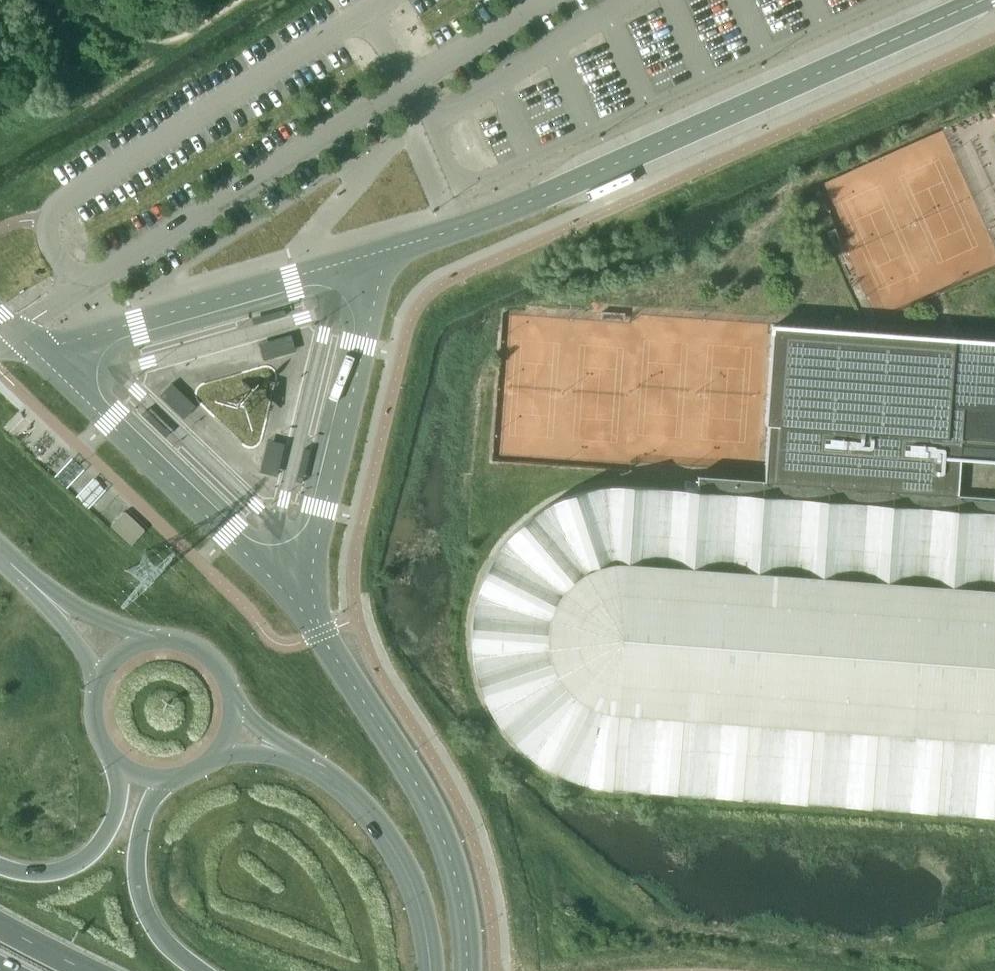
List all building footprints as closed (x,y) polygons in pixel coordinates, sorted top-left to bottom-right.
[(994,814),(994,340),(915,334),(771,324),(765,424),(768,424),(768,428),(764,480),(697,475),(696,490),(617,484),(606,484),(594,486),(582,488),(571,491),(560,495),(549,500),(539,506),(529,513),(520,520),(511,528),(503,537),(496,546),(489,556),(483,566),(478,577),(474,588),(471,600),(469,611),(468,623),(467,635),(468,646),(469,658),(471,670),(475,681),(479,692),(484,703),(489,713),(496,723),(515,743),(524,751),(533,758),(543,765),(554,770),(564,775),(576,779),(587,783),(599,785),(610,786),(994,814)] [(176,380),(165,392),(188,414),(199,402),(176,380)] [(125,511),(110,526),(130,545),(145,530),(125,511)]
